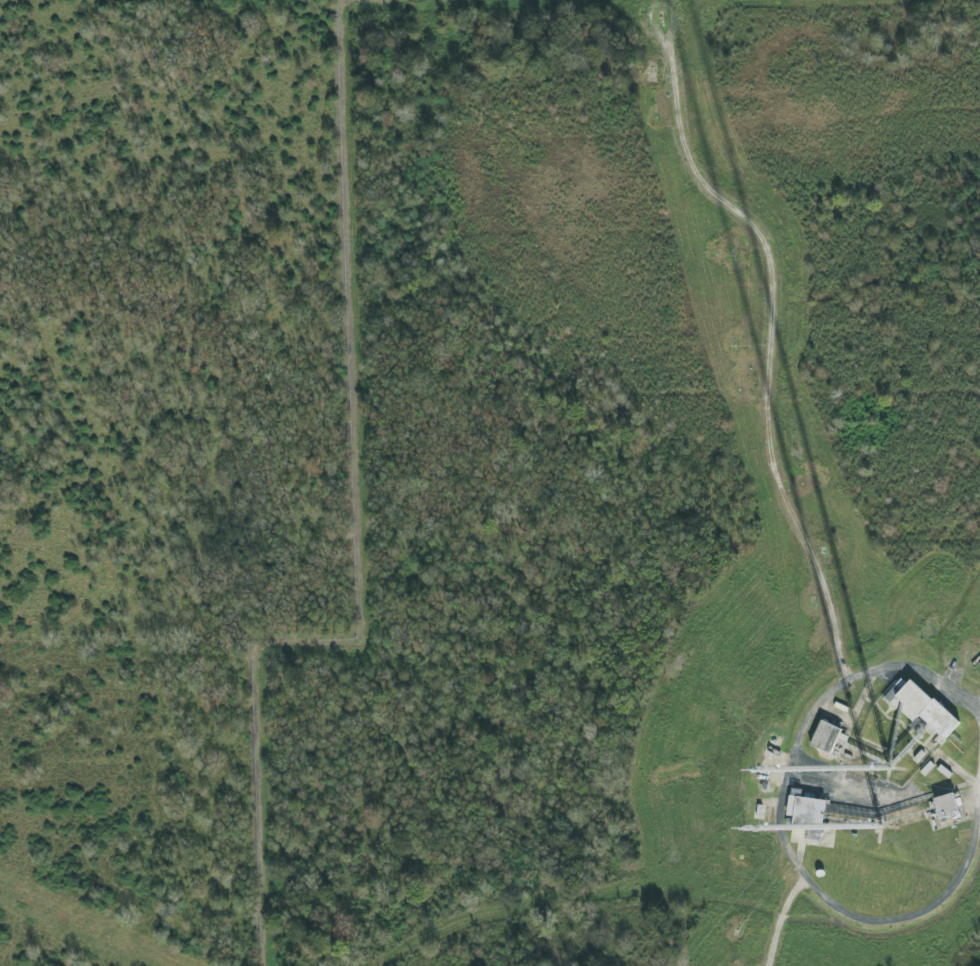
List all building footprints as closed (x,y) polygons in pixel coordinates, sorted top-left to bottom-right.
[(902,676),(883,700),(890,705),(896,698),(903,703),(898,710),(933,737),(936,733),(946,740),(960,722),(902,676)] [(811,745),(831,754),(842,730),(822,721),(811,745)] [(940,820),(960,814),(954,793),(934,799),(940,820)] [(793,817),(792,828),(822,831),(825,800),(789,796),(787,816),(793,817)]
